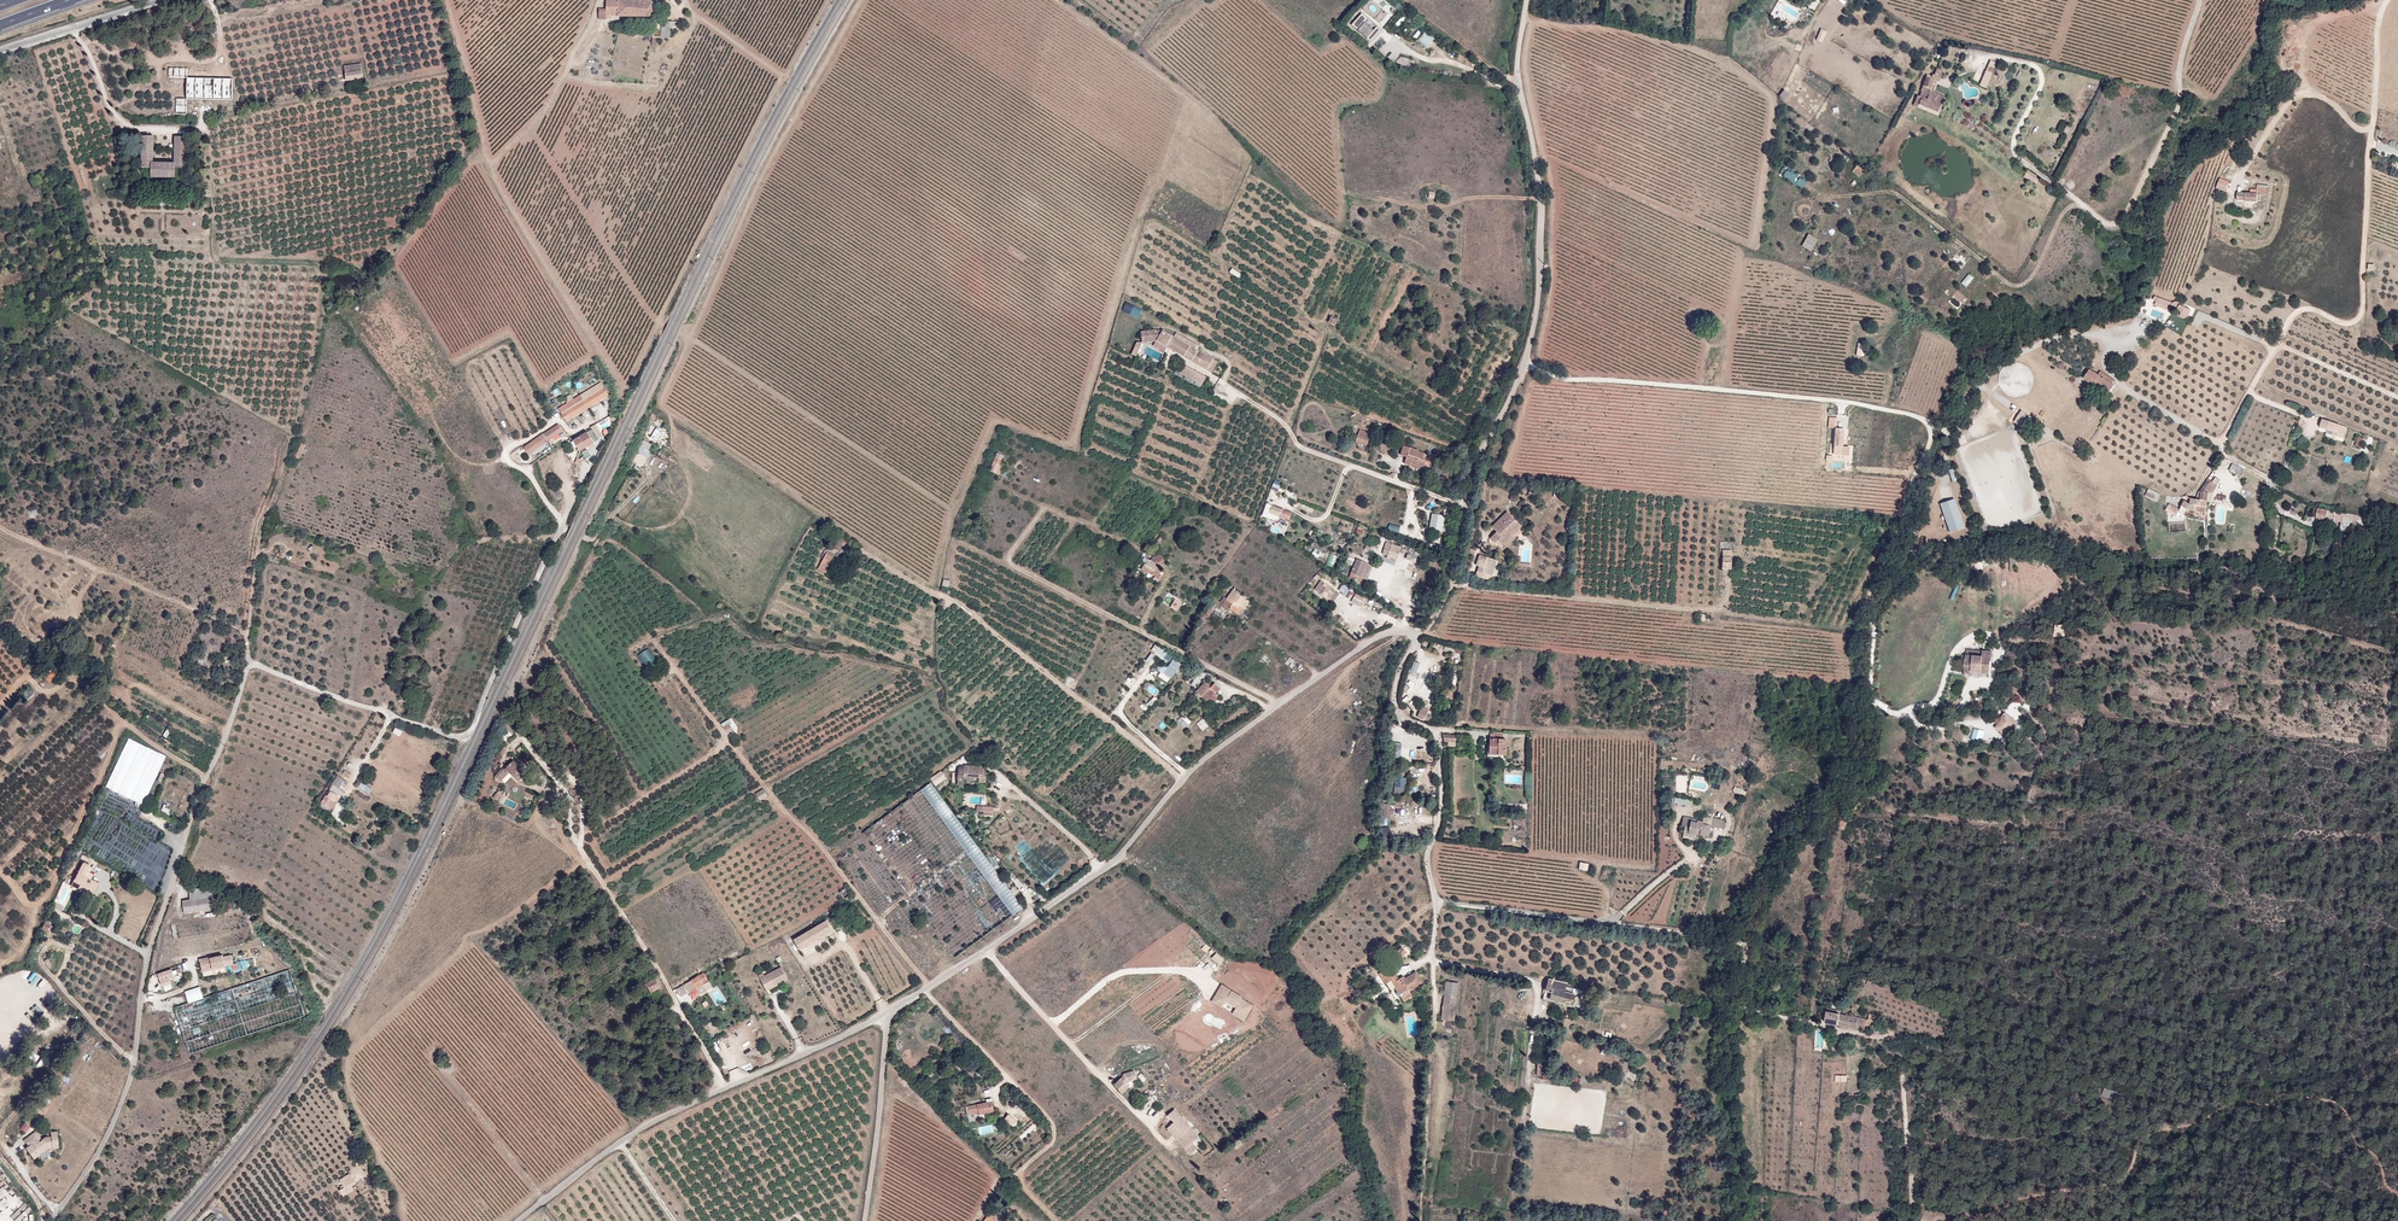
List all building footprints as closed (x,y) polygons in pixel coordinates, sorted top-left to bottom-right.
[(604,15),(651,15),(651,0),(649,0),(604,0),(604,7),(597,8),(597,18),(604,18),(604,15)] [(1403,13),(1401,16),(1408,21),(1410,18),(1403,13)] [(1365,43),(1372,34),(1358,23),(1352,32),(1365,43)] [(1818,39),(1823,41),(1827,29),(1821,27),(1818,39)] [(1432,40),(1424,34),(1417,43),(1424,50),(1432,40)] [(1395,53),(1386,46),(1381,52),(1390,60),(1395,53)] [(345,67),(347,81),(364,78),(362,64),(345,67)] [(188,69),(169,68),(169,77),(187,77),(188,69)] [(232,100),(232,79),(187,77),(187,99),(232,100)] [(1936,80),(1933,79),(1931,87),(1936,88),(1935,89),(1937,90),(1941,79),(1937,77),(1936,80)] [(1979,91),(1985,94),(1990,81),(1984,79),(1979,91)] [(1930,106),(1931,103),(1932,99),(1935,89),(1936,88),(1931,87),(1924,84),(1922,92),(1918,98),(1920,99),(1918,103),(1930,106)] [(186,99),(176,98),(176,113),(186,113),(186,99)] [(1931,103),(1940,110),(1943,103),(1932,99),(1931,103)] [(1930,106),(1918,103),(1916,102),(1912,113),(1916,115),(1917,113),(1936,121),(1940,110),(1931,103),(1930,106)] [(143,135),(143,136),(142,167),(152,167),(152,177),(176,177),(176,168),(186,169),(186,137),(176,136),(175,164),(153,163),(154,136),(143,135)] [(1783,177),(1804,187),(1808,178),(1787,168),(1783,177)] [(2028,169),(2025,175),(2037,182),(2041,176),(2028,169)] [(1850,178),(1857,183),(1862,176),(1855,171),(1850,178)] [(42,183),(40,175),(32,176),(34,185),(42,183)] [(2217,187),(2228,190),(2230,179),(2220,176),(2217,187)] [(2035,190),(2038,185),(2026,178),(2023,183),(2035,190)] [(2254,208),(2254,201),(2235,200),(2235,208),(2243,209),(2243,208),(2254,208)] [(1808,232),(1803,245),(1813,249),(1818,237),(1808,232)] [(1969,286),(1975,276),(1969,272),(1963,282),(1969,286)] [(1139,318),(1143,308),(1127,301),(1123,311),(1139,318)] [(2166,312),(2168,307),(2155,301),(2153,307),(2166,312)] [(2185,322),(2188,316),(2177,312),(2175,318),(2185,322)] [(1695,323),(1701,325),(1704,316),(1697,314),(1695,323)] [(1334,320),(1328,317),(1325,324),(1330,327),(1334,320)] [(1165,352),(1167,348),(1207,371),(1213,360),(1214,360),(1199,352),(1199,353),(1182,346),(1185,338),(1177,334),(1175,337),(1164,331),(1161,336),(1157,334),(1157,331),(1142,332),(1143,343),(1138,343),(1133,355),(1137,357),(1144,343),(1157,342),(1155,346),(1165,352)] [(1200,347),(1185,338),(1182,346),(1199,353),(1199,352),(1198,351),(1200,347)] [(1213,360),(1207,371),(1213,374),(1219,363),(1213,360)] [(1203,386),(1207,378),(1182,364),(1176,372),(1203,386)] [(2096,378),(2091,374),(2085,384),(2090,387),(2096,378)] [(2115,386),(2103,378),(2099,378),(2091,388),(2109,400),(2115,391),(2113,389),(2115,386)] [(609,395),(601,382),(558,408),(566,421),(609,395)] [(2015,422),(2016,422),(2025,428),(2029,422),(2019,417),(2015,422)] [(2016,422),(2013,427),(2022,433),(2025,428),(2016,422)] [(2029,422),(2025,428),(2036,434),(2040,429),(2029,422)] [(563,431),(558,423),(524,448),(529,455),(563,431)] [(580,451),(595,442),(600,432),(599,431),(601,429),(600,426),(594,430),(593,429),(574,441),(575,441),(577,446),(580,451)] [(2327,435),(2337,439),(2340,431),(2328,426),(2325,434),(2327,435)] [(651,436),(658,440),(663,431),(657,427),(651,436)] [(2340,431),(2337,439),(2336,443),(2344,446),(2348,434),(2340,431)] [(1829,450),(1839,451),(1840,433),(1831,432),(1829,450)] [(1361,434),(1357,444),(1369,449),(1372,438),(1361,434)] [(304,444),(298,442),(294,457),(300,459),(304,444)] [(1429,471),(1433,458),(1422,454),(1422,453),(1405,447),(1402,456),(1408,459),(1406,465),(1413,468),(1414,466),(1429,471)] [(647,457),(639,454),(636,463),(644,465),(647,457)] [(1001,468),(998,466),(1000,461),(993,458),(987,472),(997,477),(1001,468)] [(1414,466),(1413,468),(1430,474),(1433,465),(1441,468),(1443,461),(1433,458),(1429,471),(1414,466)] [(2238,480),(2242,473),(2231,466),(2227,474),(2238,480)] [(2210,490),(2208,490),(2203,487),(2201,490),(2197,498),(2196,504),(2207,505),(2208,497),(2210,490)] [(2158,498),(2148,492),(2144,499),(2154,505),(2158,498)] [(1955,496),(1940,501),(1951,531),(1966,526),(1955,496)] [(2194,504),(2192,503),(2191,510),(2185,507),(2184,516),(2188,517),(2192,517),(2194,510),(2194,504)] [(1287,520),(1290,512),(1270,505),(1269,508),(1265,506),(1263,513),(1267,515),(1266,517),(1276,521),(1278,516),(1287,520)] [(2166,516),(2178,522),(2180,518),(2186,521),(2188,517),(2184,516),(2185,507),(2181,516),(2170,509),(2166,516)] [(2194,510),(2192,517),(2207,519),(2207,511),(2194,510)] [(2313,520),(2333,522),(2333,516),(2320,515),(2314,511),(2313,520)] [(1490,529),(1495,534),(1488,541),(1493,546),(1497,542),(1504,550),(1513,541),(1511,538),(1520,530),(1505,514),(1490,529)] [(1440,518),(1430,516),(1428,525),(1431,525),(1430,530),(1437,531),(1440,518)] [(2333,516),(2333,522),(2332,526),(2349,528),(2350,518),(2333,516)] [(2361,524),(2361,519),(2350,518),(2349,528),(2354,529),(2354,523),(2361,524)] [(1312,544),(1310,548),(1312,549),(1317,552),(1320,547),(1312,544)] [(1389,544),(1386,552),(1395,555),(1398,548),(1389,544)] [(1312,549),(1309,555),(1314,558),(1317,552),(1312,549)] [(832,554),(826,551),(816,570),(822,573),(822,572),(823,572),(825,568),(828,562),(832,554)] [(2014,557),(2003,557),(2003,572),(2014,572),(2014,557)] [(1480,558),(1475,573),(1490,578),(1495,563),(1480,558)] [(1354,559),(1348,573),(1362,580),(1368,566),(1354,559)] [(1529,566),(1518,565),(1519,559),(1516,559),(1515,568),(1529,570),(1529,566)] [(1720,559),(1719,571),(1728,571),(1729,559),(1725,559),(1720,559)] [(1154,574),(1158,568),(1148,561),(1148,562),(1145,567),(1142,565),(1138,571),(1145,576),(1146,574),(1149,576),(1152,572),(1154,574)] [(825,568),(831,571),(834,565),(828,562),(825,568)] [(1318,581),(1312,590),(1326,600),(1332,591),(1318,581)] [(1219,596),(1218,598),(1224,602),(1234,608),(1232,612),(1240,617),(1249,603),(1228,589),(1222,598),(1219,596)] [(1354,602),(1356,599),(1348,594),(1347,597),(1354,602)] [(1177,611),(1183,601),(1177,598),(1171,607),(1177,611)] [(1197,613),(1205,617),(1212,602),(1205,598),(1197,613)] [(1221,605),(1232,612),(1234,608),(1224,602),(1221,605)] [(1702,616),(1695,614),(1693,621),(1700,623),(1702,616)] [(2061,632),(2053,631),(2051,642),(2056,642),(2056,641),(2060,641),(2061,632)] [(1171,661),(1175,655),(1156,643),(1152,649),(1171,661)] [(2015,659),(2018,653),(2009,649),(2006,656),(2015,659)] [(1415,674),(1420,662),(1415,659),(1409,672),(1415,674)] [(1978,674),(1985,674),(1986,660),(1979,660),(1978,665),(1968,665),(1962,665),(1961,678),(1964,678),(1967,678),(1967,681),(1977,681),(1978,674)] [(1174,674),(1180,666),(1172,661),(1162,675),(1169,680),(1174,674)] [(59,672),(54,667),(47,674),(47,673),(43,676),(45,678),(44,680),(45,682),(47,680),(49,682),(59,672)] [(1203,684),(1193,693),(1204,704),(1214,696),(1215,697),(1220,692),(1214,685),(1211,687),(1205,680),(1202,683),(1203,684)] [(1214,696),(1204,704),(1207,707),(1217,700),(1215,697),(1214,696)] [(1414,715),(1425,720),(1429,712),(1424,711),(1426,707),(1419,704),(1414,715)] [(2009,737),(2017,720),(2002,712),(1999,718),(2001,720),(1996,731),(2009,737)] [(1178,719),(1186,727),(1192,722),(1185,713),(1178,719)] [(734,729),(730,724),(724,728),(727,733),(734,729)] [(1983,741),(1986,729),(1975,727),(1972,738),(1983,741)] [(1490,731),(1489,738),(1502,740),(1503,732),(1490,731)] [(118,760),(154,780),(166,755),(147,747),(129,738),(118,760)] [(1496,752),(1496,755),(1503,756),(1505,740),(1502,740),(1489,738),(1488,746),(1485,745),(1485,751),(1496,752)] [(1401,756),(1402,742),(1393,741),(1392,756),(1401,756)] [(143,804),(154,780),(118,760),(106,786),(119,793),(143,804)] [(514,761),(507,768),(504,771),(502,769),(495,777),(495,778),(496,779),(497,779),(498,779),(501,781),(509,772),(519,781),(527,772),(514,761)] [(964,768),(958,767),(957,784),(963,784),(964,777),(979,777),(979,782),(986,782),(987,766),(964,765),(964,768)] [(931,776),(936,784),(947,777),(942,770),(931,776)] [(335,802),(337,803),(340,797),(341,797),(344,792),(343,791),(348,782),(338,775),(329,790),(330,790),(319,806),(329,812),(331,809),(335,802)] [(1406,776),(1395,776),(1395,792),(1406,792),(1406,776)] [(362,781),(359,786),(370,792),(373,788),(362,781)] [(954,814),(931,782),(863,833),(955,958),(1023,907),(954,814)] [(768,795),(764,789),(756,794),(760,800),(768,795)] [(1393,815),(1393,802),(1380,802),(1380,815),(1393,815)] [(993,807),(977,807),(977,812),(983,812),(983,816),(992,816),(993,807)] [(1680,838),(1688,839),(1687,820),(1681,818),(1680,825),(1683,826),(1680,838)] [(1705,823),(1720,830),(1721,822),(1701,818),(1700,823),(1705,823)] [(1695,822),(1695,821),(1687,820),(1688,839),(1691,840),(1692,836),(1695,836),(1694,825),(1700,823),(1695,822)] [(1720,830),(1705,823),(1700,823),(1694,825),(1695,836),(1699,837),(1701,831),(1703,832),(1704,831),(1706,826),(1710,829),(1720,831),(1720,830)] [(1381,835),(1390,835),(1390,826),(1382,826),(1381,835)] [(1715,836),(1717,832),(1710,829),(1706,826),(1704,831),(1709,833),(1715,836)] [(1701,831),(1699,837),(1698,838),(1706,841),(1709,833),(1704,831),(1703,832),(1701,831)] [(1709,833),(1706,841),(1712,844),(1715,836),(1709,833)] [(1358,844),(1362,848),(1367,842),(1363,838),(1358,844)] [(86,887),(95,891),(99,883),(84,876),(89,865),(83,862),(71,886),(77,889),(80,884),(86,887)] [(1577,871),(1585,873),(1586,865),(1578,864),(1577,871)] [(215,908),(212,886),(189,889),(190,899),(183,900),(184,913),(215,908)] [(93,895),(95,891),(86,887),(84,891),(93,895)] [(852,907),(851,906),(844,911),(848,916),(853,913),(850,908),(852,907)] [(828,918),(794,936),(800,948),(834,929),(828,918)] [(46,933),(50,925),(45,922),(41,930),(46,933)] [(1406,953),(1401,948),(1389,957),(1394,963),(1406,953)] [(203,976),(226,971),(223,955),(210,958),(209,957),(199,959),(203,976)] [(781,982),(781,983),(788,980),(781,967),(765,976),(763,973),(759,976),(766,990),(770,988),(781,982)] [(174,976),(173,974),(172,971),(172,969),(158,974),(160,980),(169,977),(174,976)] [(175,1007),(190,1053),(226,1041),(305,1016),(289,970),(204,998),(200,986),(185,991),(189,1003),(175,1007)] [(1378,974),(1382,979),(1388,975),(1384,970),(1378,974)] [(1396,987),(1394,988),(1404,1001),(1412,996),(1408,991),(1422,982),(1414,971),(1404,979),(1402,976),(1398,979),(1393,971),(1388,975),(1382,979),(1385,984),(1391,980),(1396,987)] [(707,982),(702,974),(698,976),(703,985),(707,982)] [(703,985),(698,976),(694,979),(691,980),(697,989),(703,985)] [(652,991),(661,987),(656,977),(647,981),(652,991)] [(1565,983),(1547,979),(1545,987),(1545,986),(1544,989),(1551,990),(1549,1000),(1558,1002),(1559,1000),(1573,1003),(1575,995),(1571,994),(1563,992),(1564,986),(1565,983)] [(783,986),(781,983),(781,982),(770,988),(772,992),(783,986)] [(1457,983),(1446,982),(1444,982),(1440,1020),(1453,1021),(1457,984),(1457,983)] [(1241,998),(1221,987),(1213,1003),(1244,1020),(1252,1006),(1240,1000),(1241,998)] [(1551,990),(1544,989),(1544,990),(1543,989),(1541,998),(1549,1000),(1551,990)] [(1559,1000),(1558,1002),(1576,1006),(1578,995),(1575,995),(1573,1003),(1559,1000)] [(1849,1016),(1839,1014),(1836,1014),(1824,1011),(1823,1022),(1848,1027),(1849,1016)] [(1858,1017),(1849,1016),(1848,1027),(1857,1028),(1858,1017)] [(1873,1020),(1858,1017),(1857,1028),(1871,1031),(1873,1020)] [(444,1058),(440,1052),(434,1057),(439,1062),(444,1058)] [(1542,1076),(1542,1079),(1575,1082),(1575,1077),(1542,1075),(1543,1064),(1536,1063),(1535,1076),(1542,1076)] [(1121,1079),(1114,1085),(1121,1093),(1128,1086),(1125,1083),(1128,1081),(1136,1079),(1134,1071),(1124,1074),(1123,1076),(1121,1079)] [(2117,1099),(2121,1091),(2106,1085),(2103,1093),(2117,1099)] [(994,1111),(992,1101),(987,1102),(968,1106),(970,1115),(978,1114),(979,1115),(994,1111)] [(1199,1136),(1175,1109),(1168,1115),(1174,1122),(1167,1128),(1186,1148),(1192,1142),(1199,1136)] [(1014,1125),(1018,1119),(1010,1112),(1005,1118),(1014,1125)] [(52,1145),(52,1148),(58,1148),(57,1132),(50,1132),(51,1137),(45,1137),(42,1140),(39,1142),(33,1133),(24,1140),(28,1146),(30,1145),(32,1147),(27,1151),(33,1159),(38,1155),(35,1151),(39,1149),(40,1150),(45,1146),(52,1145)] [(39,1142),(42,1140),(35,1132),(33,1133),(39,1142)] [(1197,1148),(1192,1142),(1186,1148),(1191,1154),(1197,1148)] [(46,1149),(52,1148),(52,1145),(45,1146),(40,1150),(39,1149),(35,1151),(38,1155),(46,1149)] [(356,1183),(349,1173),(339,1180),(343,1185),(340,1187),(341,1189),(339,1191),(343,1197),(354,1190),(352,1186),(356,1183)]
